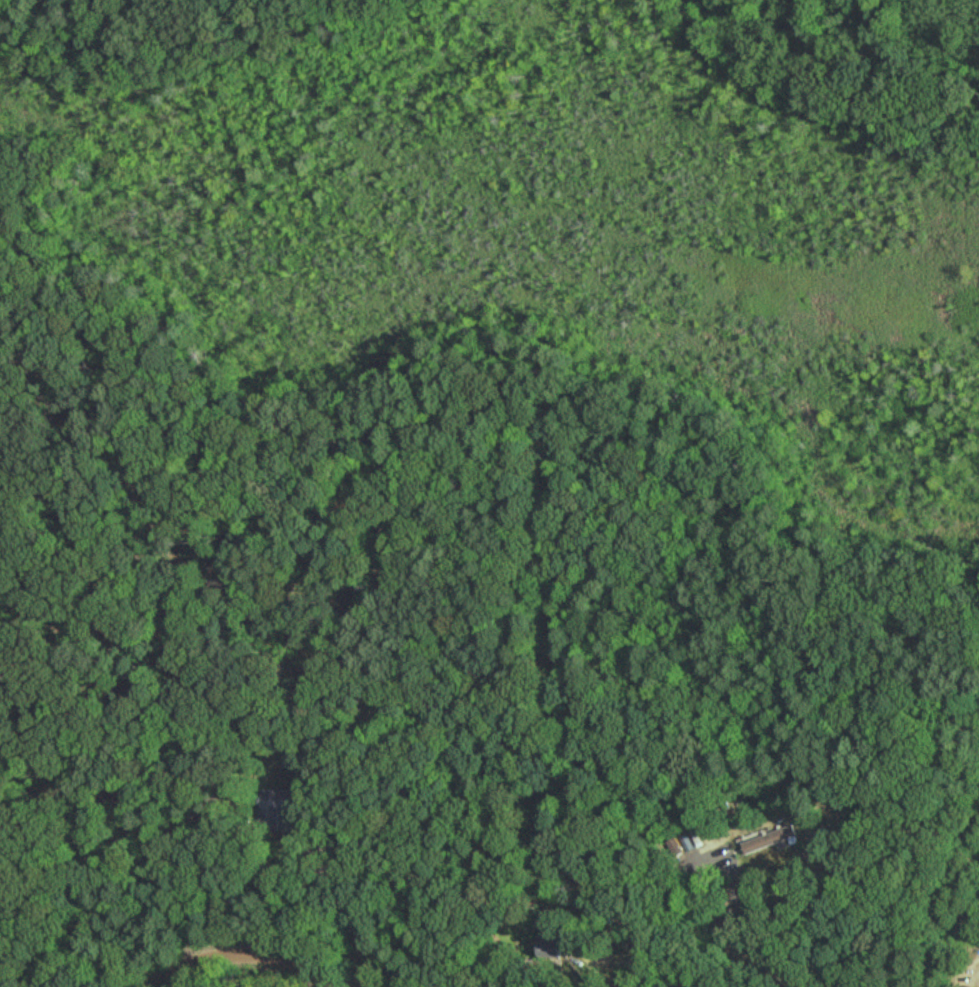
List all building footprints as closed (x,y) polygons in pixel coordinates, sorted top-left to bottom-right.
[(297,813),(297,792),(267,792),(267,813),(297,813)] [(755,843),(759,855),(804,841),(801,829),(755,843)]
